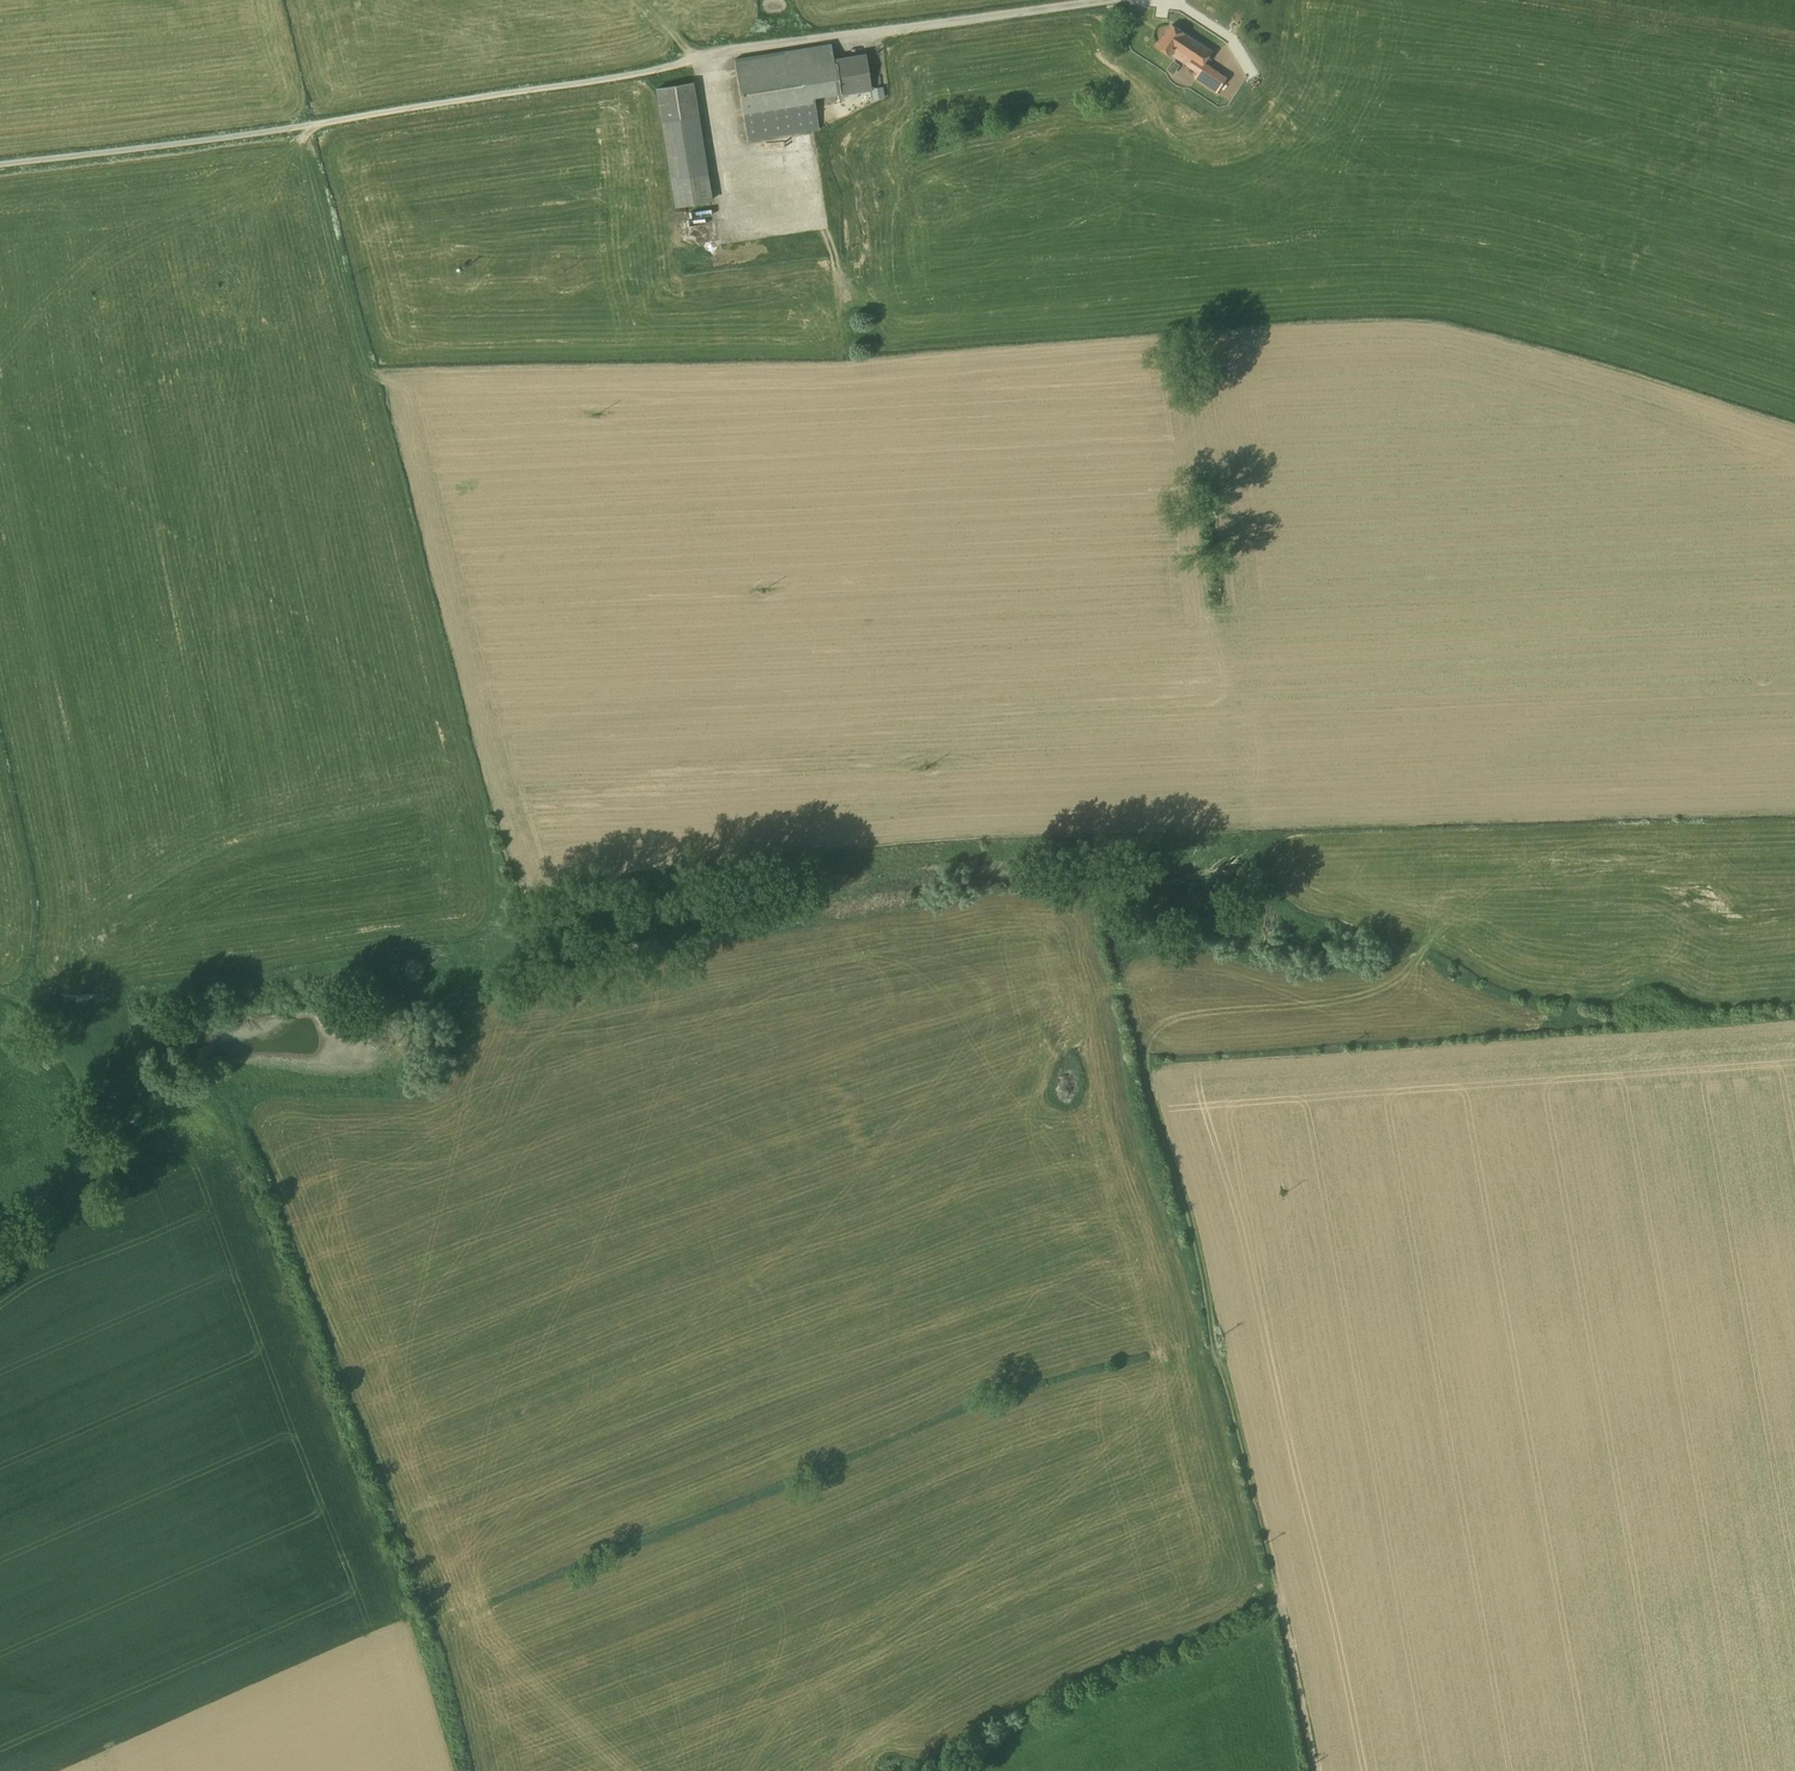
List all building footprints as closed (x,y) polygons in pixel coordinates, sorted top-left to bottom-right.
[(1213,50),(1173,23),(1158,44),(1172,54),(1173,53),(1199,71),(1206,61),(1213,50)] [(829,43),(734,58),(747,139),(819,127),(813,96),(837,92),(832,61),(829,43)] [(832,61),(837,92),(838,92),(869,87),(864,53),(852,55),(853,58),(832,61)] [(1228,76),(1206,61),(1199,71),(1196,76),(1218,91),(1228,76)] [(692,81),(656,87),(662,119),(697,114),(692,81)] [(874,97),(885,95),(883,83),(871,86),(874,97)] [(697,114),(662,119),(675,204),(711,199),(697,114)]
